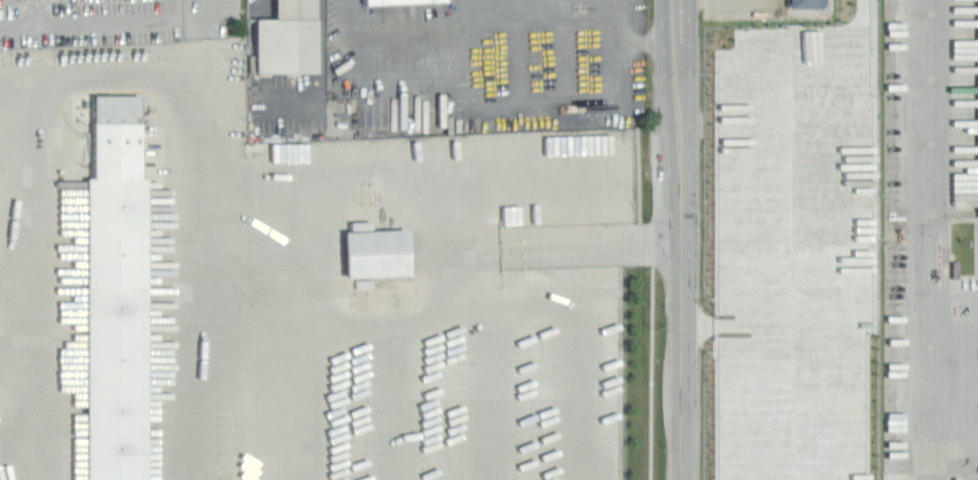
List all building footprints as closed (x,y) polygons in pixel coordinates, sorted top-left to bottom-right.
[(255,71),(315,71),(314,0),(275,0),(275,18),(254,18),(255,71)] [(146,178),(140,178),(140,122),(140,95),(93,95),(93,178),(86,178),(86,479),(146,479),(146,178)] [(410,275),(409,226),(352,227),(352,230),(344,230),(345,277),(410,275)]
